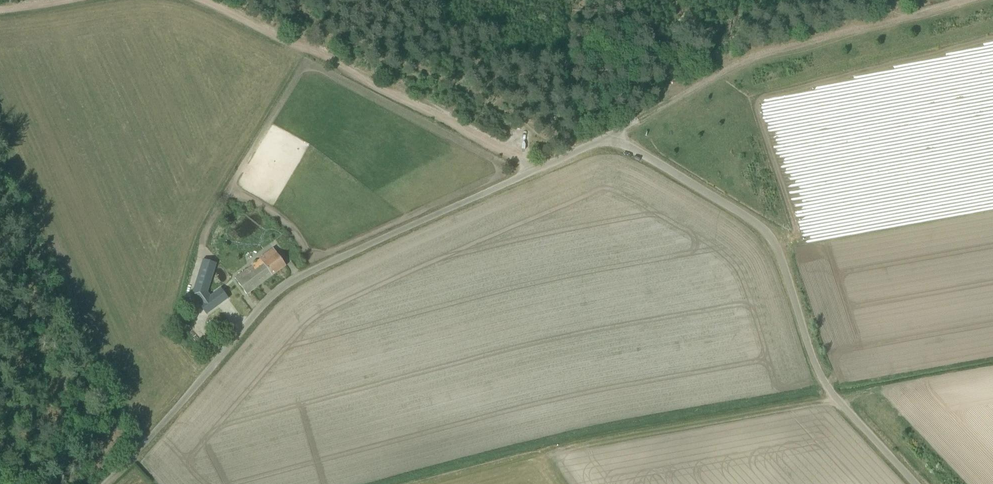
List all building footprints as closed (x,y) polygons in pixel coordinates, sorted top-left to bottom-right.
[(246,295),(285,266),(274,250),(253,265),(234,278),(246,295)] [(196,280),(208,282),(214,255),(202,253),(196,280)] [(220,289),(198,305),(206,315),(228,299),(220,289)]
